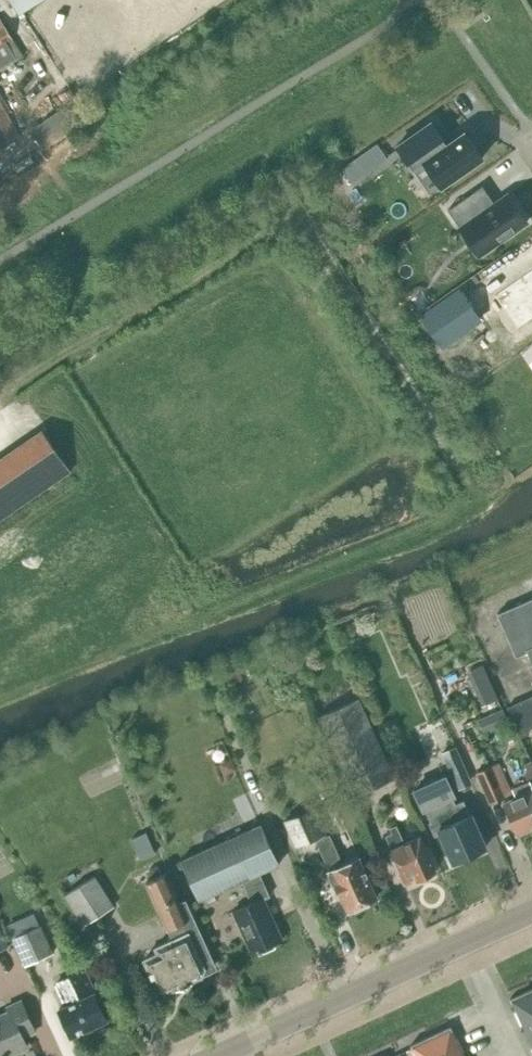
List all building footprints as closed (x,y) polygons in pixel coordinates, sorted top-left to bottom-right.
[(12,37),(5,26),(0,29),(0,44),(12,37)] [(19,135),(0,99),(0,147),(19,135)] [(470,160),(453,133),(435,145),(420,121),(384,143),(400,168),(411,161),(427,187),(470,160)] [(377,144),(356,159),(366,173),(387,158),(377,144)] [(448,209),(461,228),(470,222),(488,249),(527,221),(508,194),(495,203),(483,186),(448,209)] [(490,298),(519,340),(531,332),(531,271),(490,298)] [(469,291),(431,315),(446,336),(484,314),(469,291)] [(43,430),(5,455),(33,498),(48,488),(71,472),(43,430)] [(5,455),(0,459),(0,520),(33,498),(5,455)] [(498,612),(517,655),(529,650),(531,657),(531,598),(498,612)] [(470,669),(485,704),(498,698),(483,664),(470,669)] [(237,668),(228,672),(232,681),(241,678),(237,668)] [(508,706),(521,736),(529,732),(527,727),(531,724),(531,696),(508,706)] [(354,794),(394,777),(359,698),(319,715),(354,794)] [(503,707),(478,719),(484,733),(509,720),(503,707)] [(442,753),(458,789),(473,782),(457,746),(442,753)] [(237,769),(232,757),(220,762),(225,774),(237,769)] [(531,776),(531,762),(531,760),(523,763),(526,771),(523,772),(526,778),(531,776)] [(512,794),(498,762),(477,771),(491,803),(512,794)] [(426,811),(431,821),(429,822),(435,836),(442,833),(454,860),(486,846),(471,813),(465,799),(456,803),(454,798),(456,797),(446,773),(412,789),(414,793),(423,812),(426,811)] [(530,780),(512,788),(516,797),(503,802),(516,833),(531,826),(531,785),(530,780)] [(284,819),(295,846),(316,837),(317,840),(330,870),(328,871),(334,885),(336,883),(347,909),(377,895),(359,857),(343,864),(329,834),(327,835),(314,806),(284,819)] [(205,849),(181,860),(199,899),(243,879),(253,901),(234,910),(253,952),(282,938),(264,898),(270,895),(259,872),(279,863),(261,823),(247,830),(205,849)] [(390,849),(405,881),(416,876),(416,877),(435,869),(420,835),(404,843),(396,825),(391,827),(393,832),(387,835),(393,847),(390,849)] [(131,839),(141,860),(156,853),(146,831),(131,839)] [(152,877),(161,873),(157,864),(148,868),(152,877)] [(166,872),(146,881),(172,939),(156,946),(159,951),(144,958),(159,988),(165,991),(177,986),(178,988),(192,981),(191,979),(217,968),(185,899),(180,902),(166,872)] [(114,905),(95,875),(65,893),(83,924),(114,905)] [(40,924),(40,925),(34,913),(7,924),(13,936),(25,964),(53,952),(40,924)] [(106,1019),(94,992),(97,991),(86,968),(56,982),(60,990),(66,1005),(59,1008),(71,1035),(106,1019)] [(510,998),(527,1036),(531,1033),(531,988),(510,998)] [(26,1046),(22,1037),(34,1031),(20,1000),(7,1006),(9,1011),(0,1015),(0,1055),(5,1055),(26,1046)] [(451,1026),(411,1044),(416,1055),(465,1055),(451,1026)]
